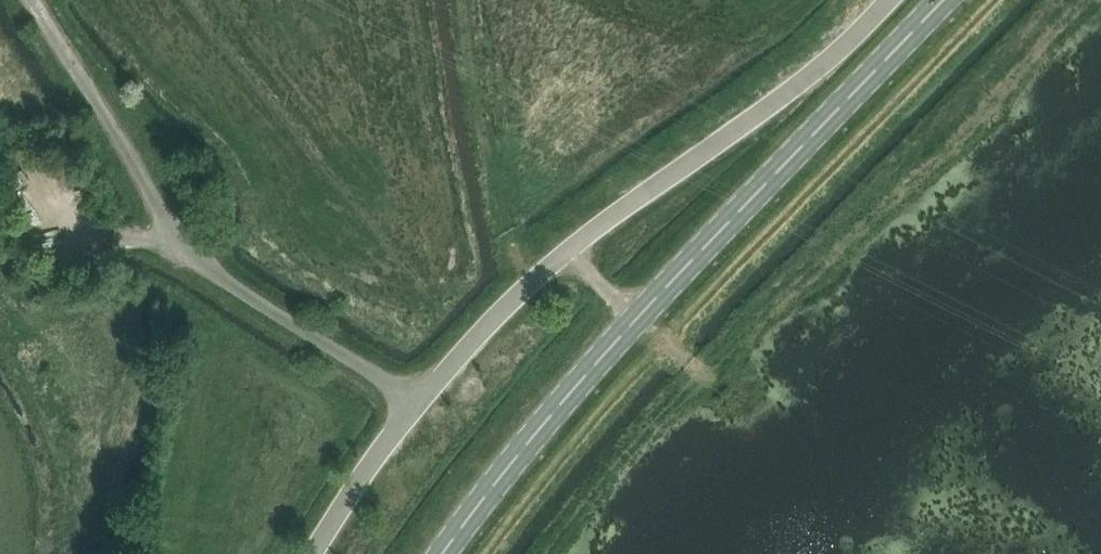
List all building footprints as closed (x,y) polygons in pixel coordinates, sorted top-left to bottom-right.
[(20,169),(6,178),(13,189),(27,180),(20,169)]
